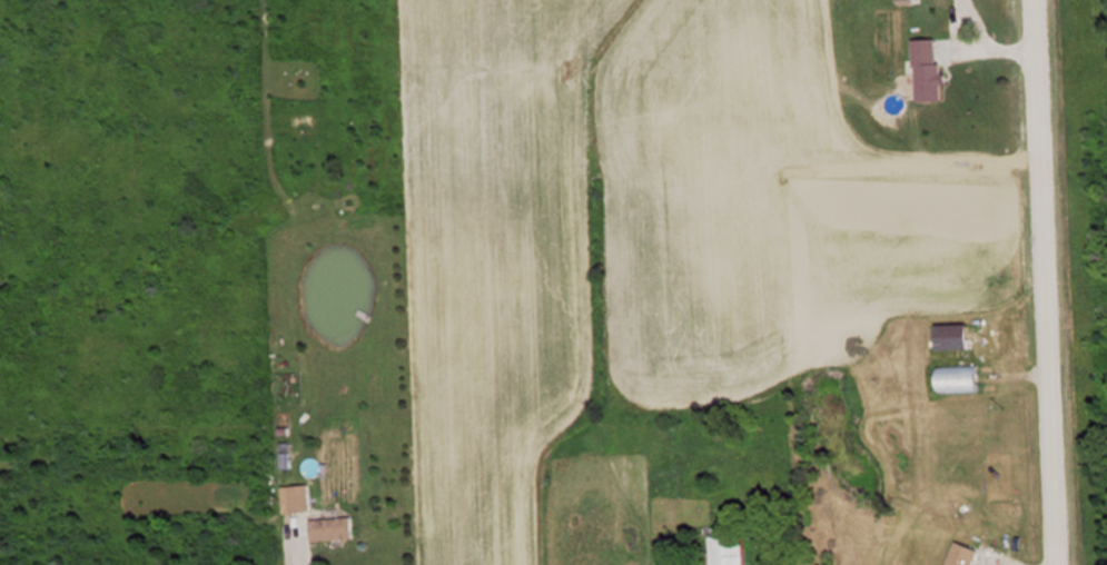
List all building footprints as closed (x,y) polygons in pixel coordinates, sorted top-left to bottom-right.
[(947,101),(946,39),(921,39),(922,102),(947,101)] [(939,350),(977,350),(977,324),(939,324),(939,350)] [(943,390),(987,390),(987,366),(943,366),(943,390)] [(315,485),(294,485),(294,511),(315,511),(315,485)] [(360,538),(359,517),(315,520),(316,541),(360,538)] [(752,533),(720,534),(721,564),(754,564),(752,533)] [(985,548),(960,539),(951,564),(979,564),(985,548)]
